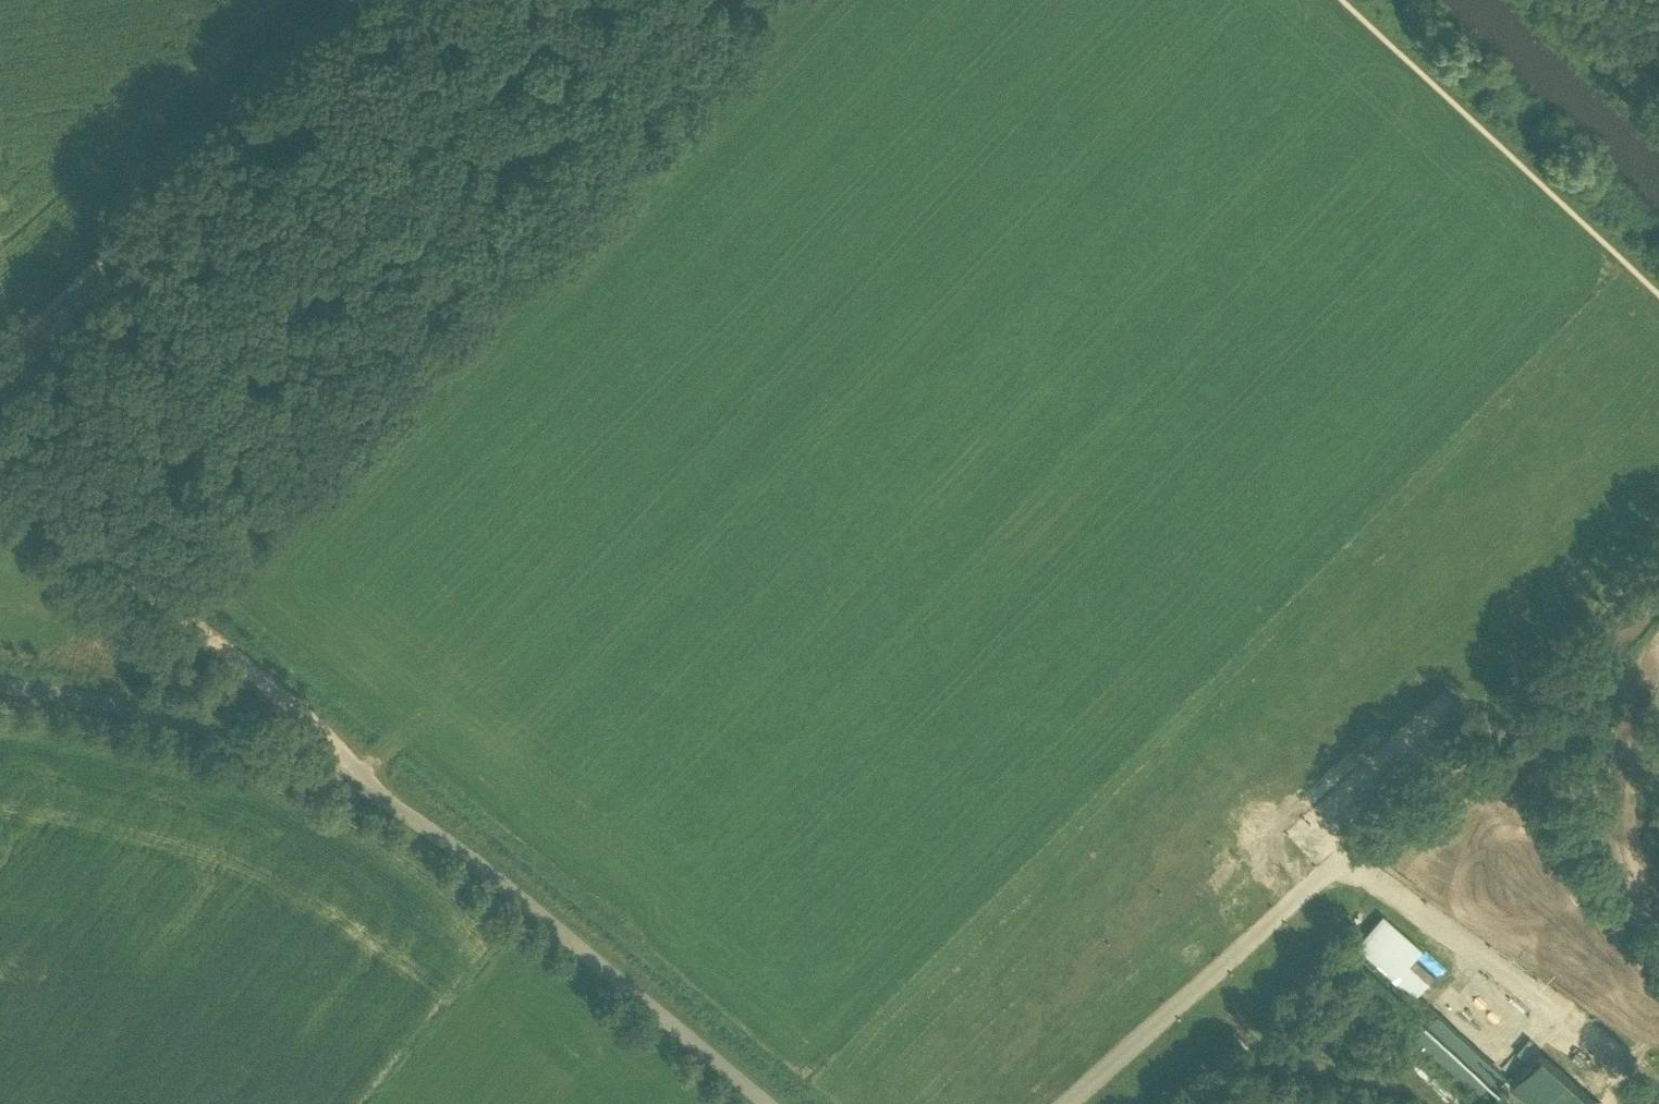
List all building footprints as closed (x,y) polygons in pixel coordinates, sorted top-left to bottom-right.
[(1429,1030),(1492,1090),(1513,1068),(1450,1008),(1429,1030)] [(1528,1103),(1587,1103),(1543,1066),(1518,1095),(1528,1103)]
